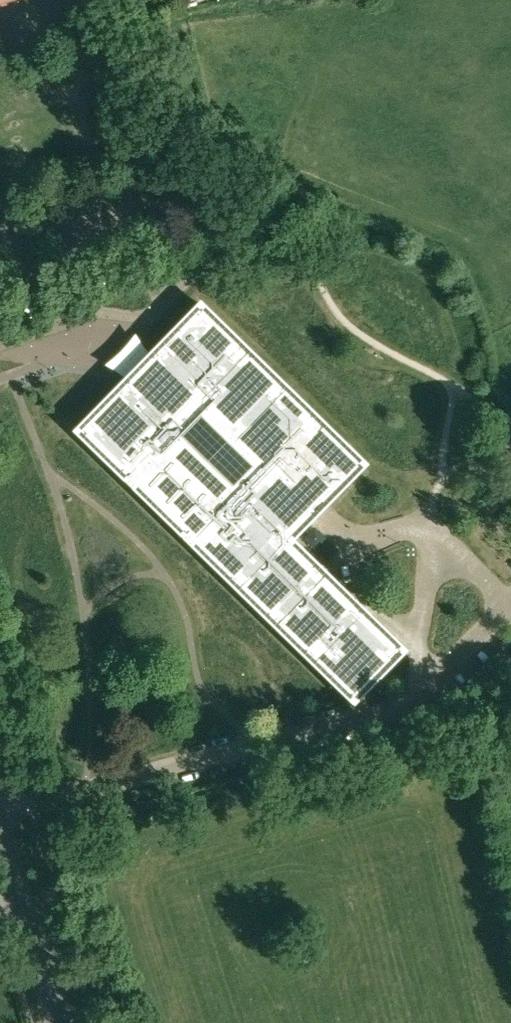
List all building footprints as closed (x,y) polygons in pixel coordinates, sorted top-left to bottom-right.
[(10,66),(0,32),(0,69),(10,66)] [(78,426),(75,428),(128,479),(129,477),(130,475),(131,474),(136,479),(130,485),(132,487),(134,484),(139,488),(137,490),(139,488),(144,493),(142,495),(144,493),(149,497),(147,499),(147,500),(149,498),(153,502),(151,505),(152,506),(155,504),(159,508),(157,510),(159,508),(164,512),(161,515),(162,516),(165,514),(170,518),(168,520),(170,518),(174,523),(172,525),(173,525),(175,523),(179,527),(177,529),(178,530),(179,528),(184,532),(181,535),(183,536),(188,530),(194,535),(190,539),(227,576),(227,577),(231,580),(233,582),(235,584),(237,586),(239,588),(240,590),(241,589),(265,613),(264,614),(267,616),(269,617),(271,619),(273,621),(275,623),(277,625),(278,627),(279,626),(303,650),(302,651),(304,652),(307,654),(309,656),(310,657),(312,659),(314,661),(315,664),(316,663),(354,700),(357,696),(357,695),(388,663),(389,664),(391,661),(392,662),(393,660),(395,658),(396,656),(398,654),(400,653),(402,651),(404,650),(404,649),(369,614),(368,615),(363,610),(364,610),(328,575),(329,574),(327,573),(326,572),(325,573),(321,568),(320,566),(318,565),(317,563),(316,561),(315,562),(290,537),(292,535),(293,536),(294,535),(293,534),(295,532),(296,532),(297,532),(296,531),(299,528),(299,529),(300,529),(299,528),(302,525),(302,526),(303,526),(302,525),(305,522),(305,523),(306,523),(305,522),(308,519),(309,520),(308,519),(311,516),(312,517),(311,516),(314,513),(315,514),(316,512),(317,512),(317,511),(318,510),(318,509),(322,504),(323,505),(323,504),(324,504),(325,503),(326,502),(327,502),(328,501),(327,501),(362,464),(363,462),(344,441),(342,440),(341,441),(326,426),(327,425),(325,423),(323,422),(321,420),(319,419),(318,417),(316,415),(315,413),(314,412),(313,413),(288,389),(290,388),(287,386),(285,385),(283,383),(282,382),(280,380),(278,378),(277,376),(276,375),(275,376),(250,352),(252,351),(250,350),(248,348),(246,347),(244,345),(242,343),(241,341),(240,339),(239,338),(238,339),(222,325),(223,324),(222,322),(200,303),(199,304),(198,304),(163,340),(162,340),(161,342),(159,344),(158,346),(156,347),(154,349),(152,351),(150,352),(149,353),(151,354),(149,357),(140,348),(120,368),(129,377),(126,379),(125,377),(124,380),(122,382),(121,383),(119,385),(117,387),(115,388),(113,390),(112,390),(113,391),(89,416),(88,415),(87,417),(85,419),(84,421),(82,423),(80,425),(78,426)]
